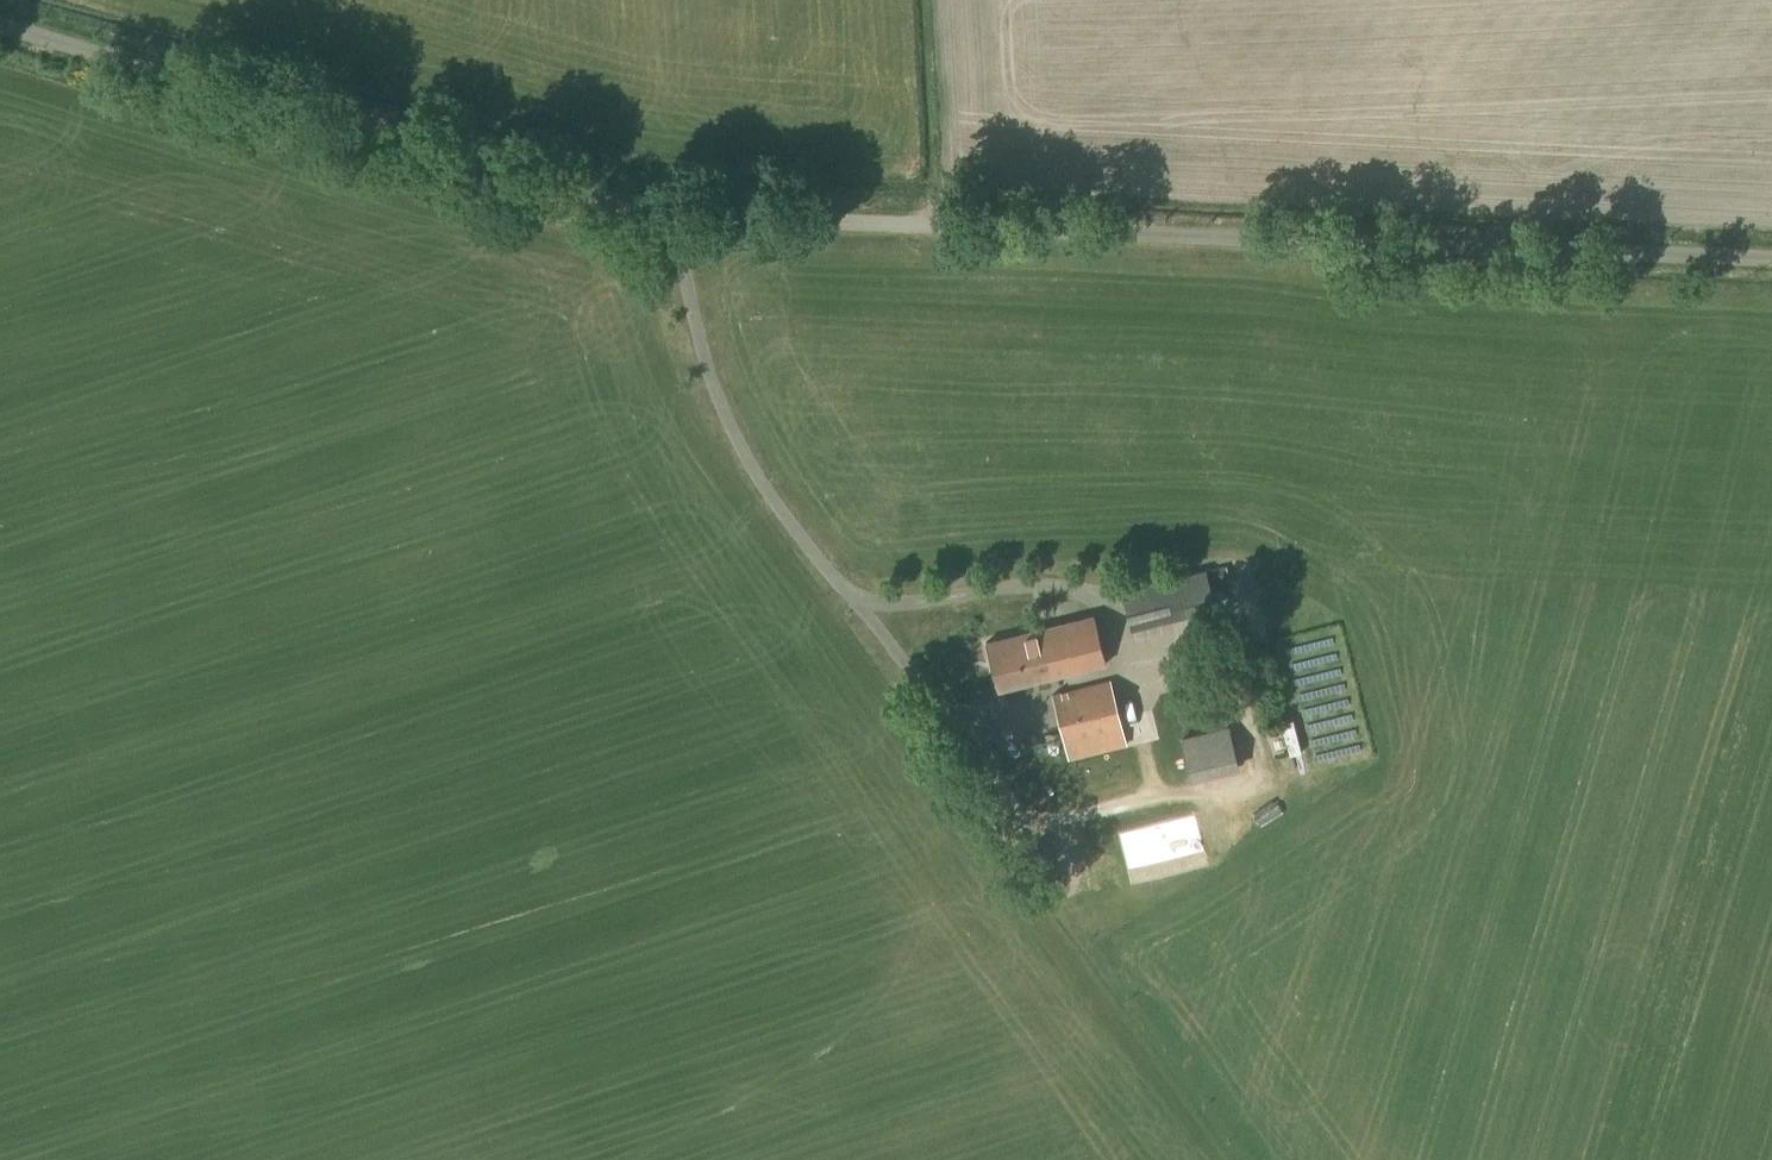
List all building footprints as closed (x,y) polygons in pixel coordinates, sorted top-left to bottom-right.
[(1173,619),(1163,580),(1121,591),(1131,630),(1173,619)] [(999,690),(1106,664),(1094,614),(987,640),(999,690)] [(1069,760),(1127,745),(1111,680),(1053,694),(1069,760)] [(1166,746),(1235,736),(1231,704),(1162,713),(1166,746)] [(1247,765),(1088,800),(1094,829),(1253,794),(1247,765)] [(1192,809),(1115,828),(1124,866),(1202,846),(1192,809)]
